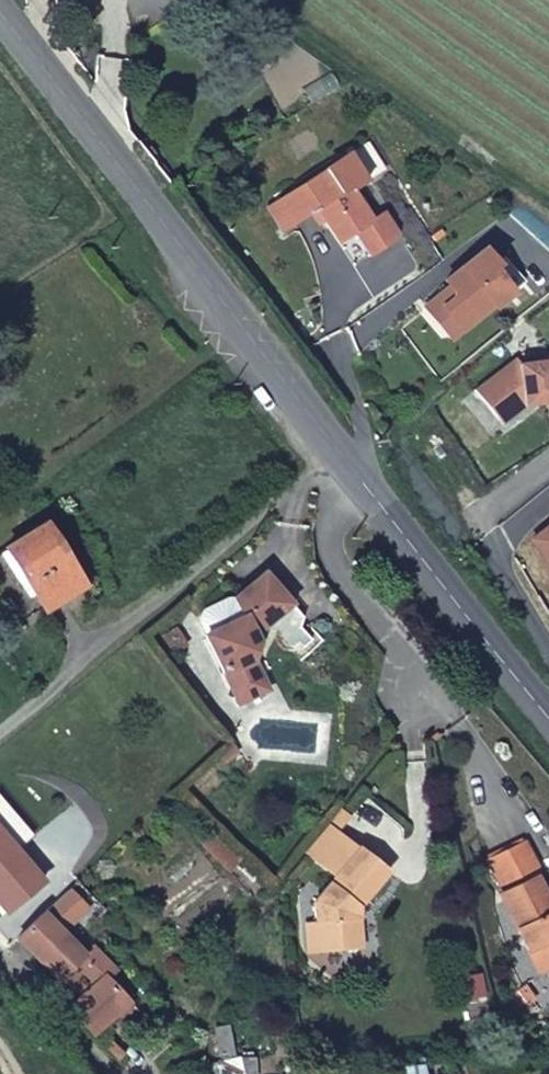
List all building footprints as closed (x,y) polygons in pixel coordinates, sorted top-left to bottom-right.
[(367,179),(348,153),(279,197),(295,224),(317,209),(337,240),(352,230),(367,253),(391,239),(392,230),(379,211),(368,219),(348,190),(367,179)] [(279,197),(263,207),(280,233),(295,224),(279,197)] [(452,296),(442,305),(460,328),(501,294),(504,296),(511,291),(490,266),(495,262),(482,247),(444,279),(449,285),(452,288),(452,296)] [(490,266),(511,291),(523,281),(503,255),(495,262),(490,266)] [(424,305),(449,336),(460,328),(442,305),(452,296),(452,288),(449,285),(424,305)] [(478,392),(499,418),(524,399),(548,395),(548,363),(519,367),(517,361),(478,392)] [(499,418),(506,426),(528,408),(548,405),(548,395),(524,399),(499,418)] [(80,576),(45,522),(7,548),(42,601),(80,576)] [(533,542),(548,562),(548,529),(533,542)] [(265,571),(248,585),(275,617),(292,603),(265,571)] [(275,617),(248,585),(234,596),(242,611),(202,629),(236,700),(264,686),(250,659),(258,646),(253,635),(275,617)] [(233,747),(226,735),(217,739),(210,746),(217,757),(233,747)] [(18,849),(32,838),(0,801),(0,828),(18,849)] [(352,899),(380,867),(358,845),(356,848),(337,829),(352,813),(342,804),(307,847),(333,871),(309,895),(313,923),(316,948),(357,943),(352,899)] [(0,828),(0,898),(5,905),(40,875),(18,849),(0,828)] [(543,911),(527,877),(535,873),(519,841),(483,857),(498,891),(493,893),(493,894),(530,975),(548,967),(548,908),(543,911)] [(57,973),(78,996),(63,1008),(87,1033),(105,1018),(113,1026),(129,1011),(99,978),(107,970),(85,947),(76,955),(55,932),(81,908),(64,889),(17,935),(54,975),(57,973)] [(313,923),(301,923),(304,950),(316,948),(313,923)]
